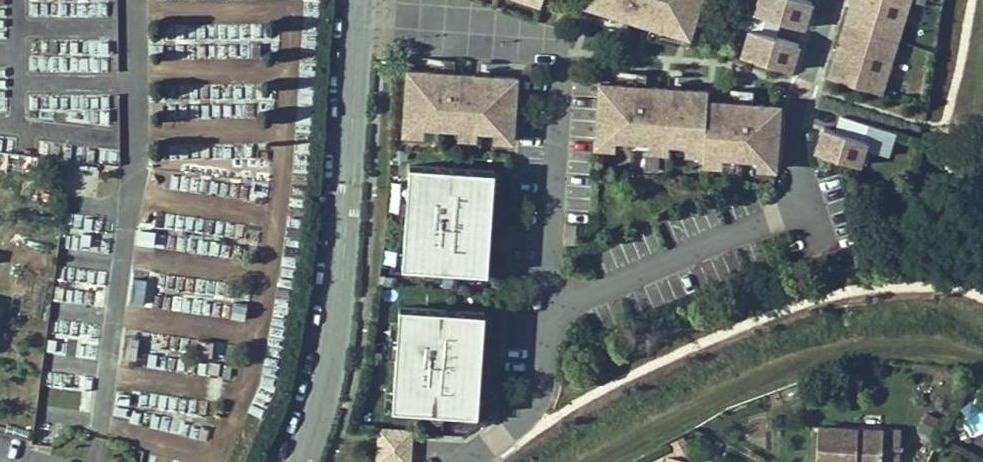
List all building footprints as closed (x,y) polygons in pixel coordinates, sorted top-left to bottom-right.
[(29,16),(104,15),(103,0),(29,0),(29,16)] [(702,0),(590,0),(587,9),(690,40),(702,0)] [(739,52),(793,66),(802,30),(804,31),(812,0),(753,0),(739,52)] [(828,81),(883,98),(913,0),(853,0),(828,81)] [(32,71),(107,71),(107,40),(57,40),(57,56),(32,55),(32,71)] [(408,70),(392,69),(391,132),(421,133),(423,123),(453,125),(453,135),(473,137),(473,127),(493,129),(492,139),(512,140),(517,65),(477,62),(476,75),(453,74),(454,60),(409,57),(408,70)] [(775,168),(779,106),(751,104),(752,90),(721,88),(720,102),(707,101),(708,91),(699,91),(700,77),(668,75),(667,88),(644,87),(645,73),(614,71),(613,85),(600,84),(595,146),(615,147),(616,137),(646,140),(645,150),(670,151),(671,141),(686,143),(686,153),(701,154),(700,164),(730,165),(731,155),(751,157),(750,167),(775,168)] [(256,84),(166,86),(167,119),(246,117),(246,98),(256,98),(256,84)] [(823,128),(816,152),(854,164),(860,143),(884,151),(890,131),(843,116),(838,132),(823,128)] [(486,269),(493,170),(408,164),(401,263),(486,269)] [(143,304),(147,277),(134,276),(130,302),(143,304)] [(476,411),(483,311),(398,305),(391,405),(476,411)] [(212,374),(215,340),(200,338),(198,361),(179,360),(179,371),(212,374)] [(927,413),(919,429),(929,435),(938,419),(927,413)] [(413,425),(377,424),(375,461),(412,461),(413,425)] [(901,431),(818,426),(816,461),(899,461),(901,431)] [(672,443),(677,454),(689,449),(683,438),(672,443)]
